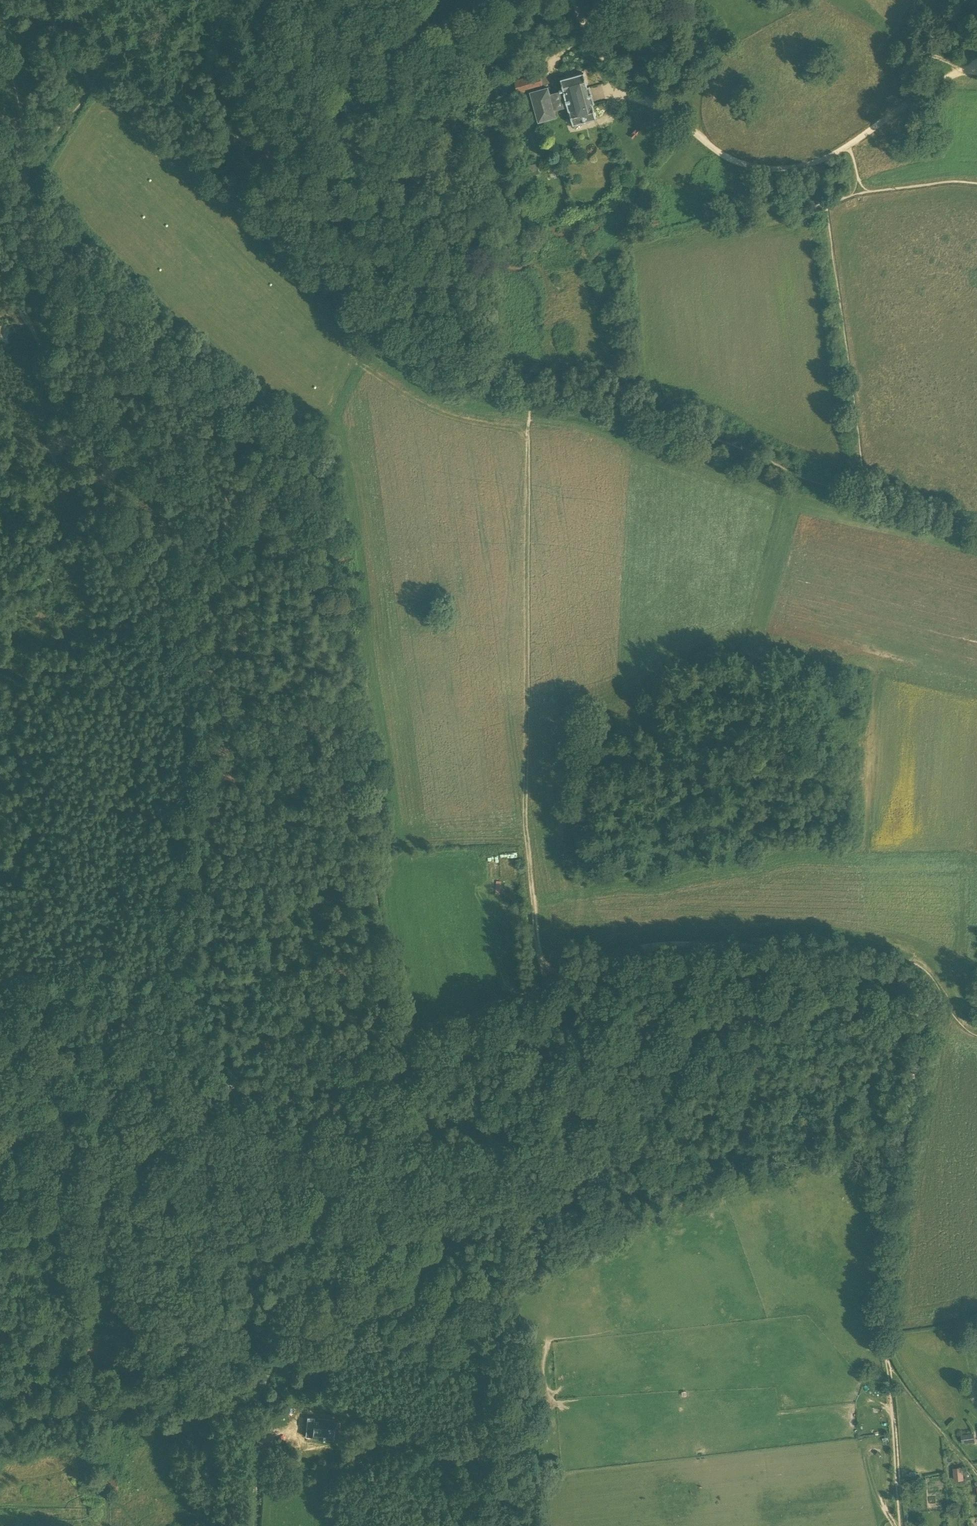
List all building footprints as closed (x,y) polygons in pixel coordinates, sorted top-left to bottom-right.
[(568,106),(574,125),(596,119),(592,104),(594,104),(589,86),(588,87),(584,73),(561,79),(564,91),(550,95),(548,88),(531,92),(539,121),(556,117),(554,110),(568,106)] [(537,78),(512,84),(515,96),(540,89),(537,78)] [(526,175),(526,176),(539,173),(537,163),(524,166),(524,167),(521,168),(523,176),(526,175)] [(500,866),(500,854),(489,854),(489,866),(500,866)] [(332,1438),(338,1439),(340,1426),(339,1426),(339,1424),(333,1424),(334,1420),(318,1419),(318,1422),(314,1421),(314,1418),(307,1417),(305,1437),(332,1439),(332,1438)] [(962,1443),(973,1441),(972,1434),(961,1435),(962,1443)] [(955,1467),(956,1480),(963,1479),(962,1466),(955,1467)]
